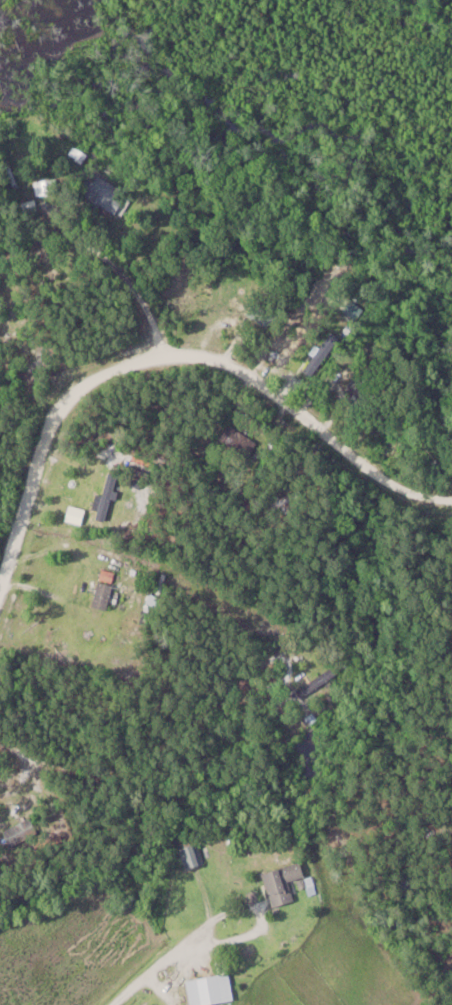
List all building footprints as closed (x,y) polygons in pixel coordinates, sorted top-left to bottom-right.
[(130,194),(95,174),(81,198),(115,219),(130,194)] [(59,196),(59,179),(35,179),(35,196),(59,196)] [(221,303),(229,297),(222,288),(214,295),(221,303)] [(376,391),(360,375),(349,385),(365,402),(376,391)] [(221,439),(244,459),(257,444),(234,424),(221,439)] [(107,610),(114,585),(100,581),(93,606),(107,610)] [(300,692),(306,699),(337,674),(331,666),(300,692)] [(39,832),(29,817),(0,835),(0,836),(10,851),(39,832)] [(179,843),(186,870),(205,866),(198,838),(179,843)] [(306,879),(303,864),(264,873),(272,908),(295,903),(290,882),(306,879)] [(231,976),(188,981),(191,1004),(212,1004),(234,1003),(231,976)]
